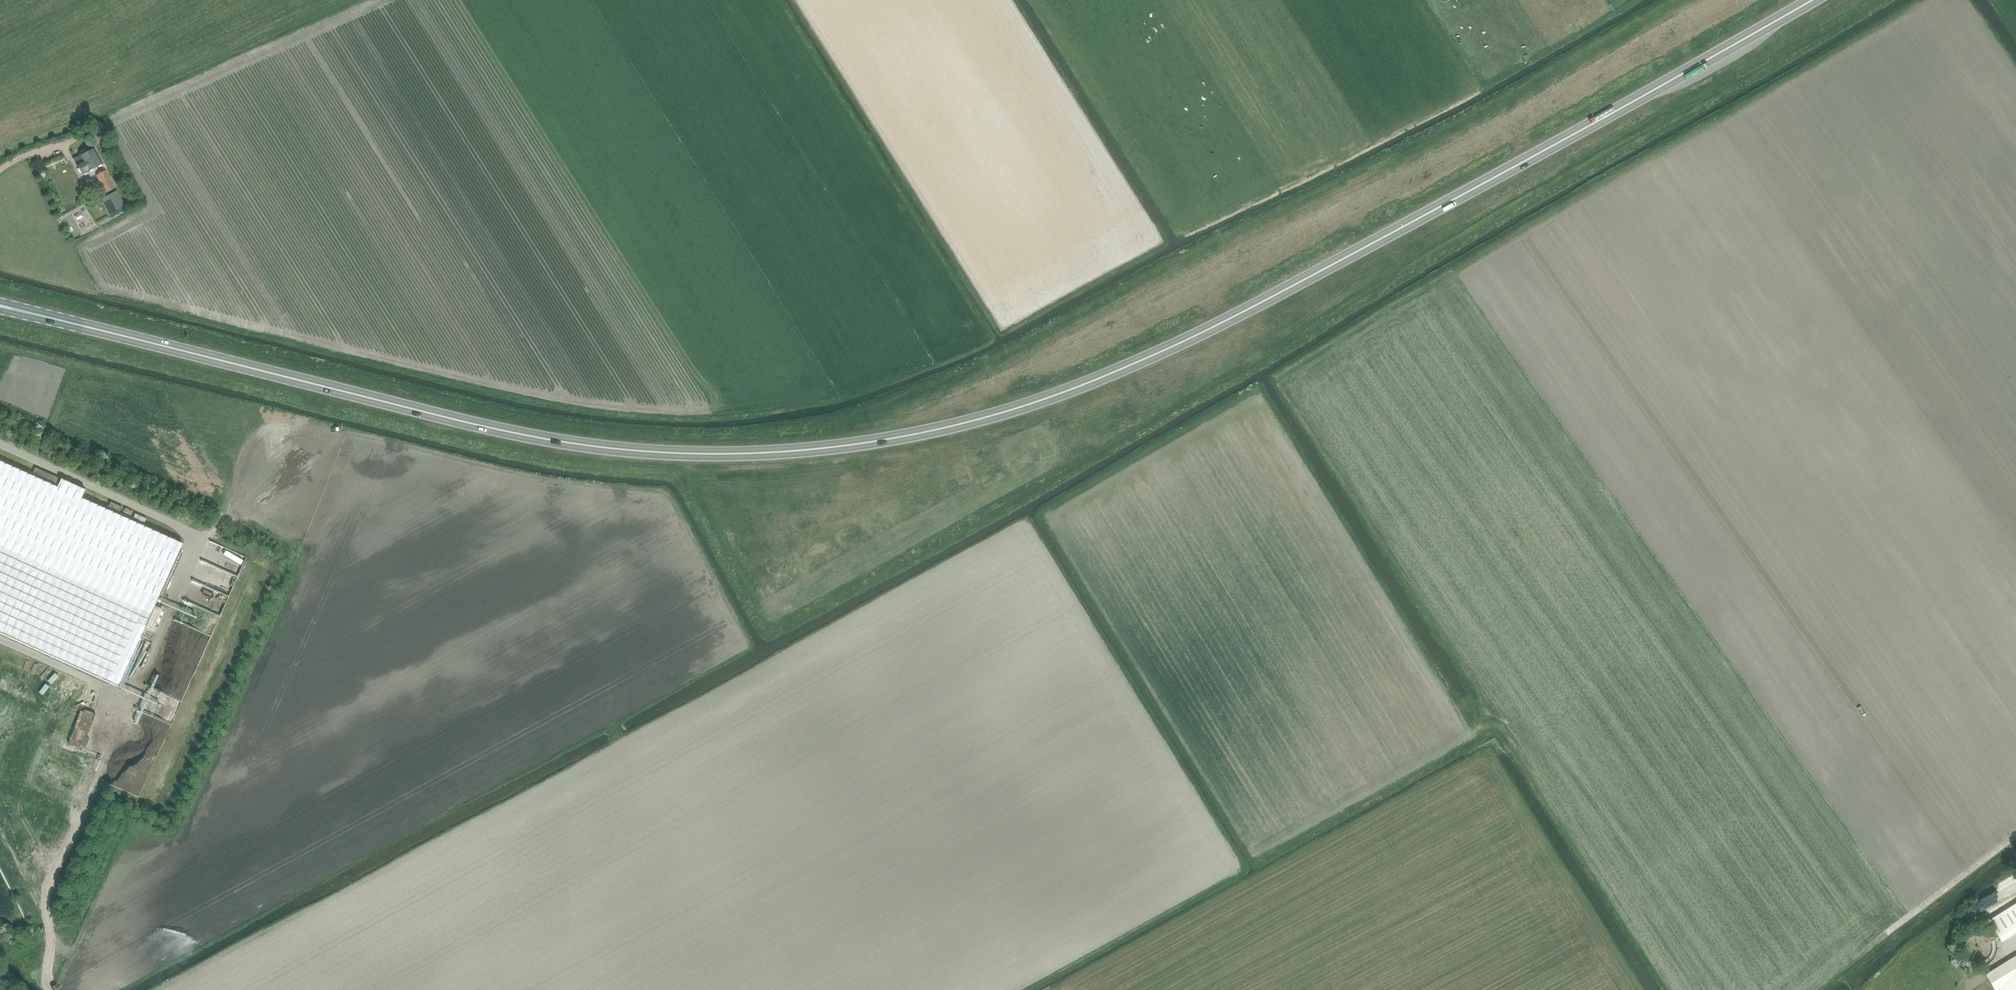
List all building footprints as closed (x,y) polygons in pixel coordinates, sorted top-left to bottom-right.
[(81,153),(81,156),(74,160),(82,175),(102,164),(94,149),(89,152),(86,150),(81,153)] [(106,193),(114,188),(105,171),(96,176),(106,193)] [(100,199),(104,207),(109,216),(125,207),(116,190),(100,199)] [(81,230),(92,223),(83,208),(73,213),(81,230)] [(119,685),(182,543),(81,498),(85,489),(61,479),(57,487),(0,461),(0,631),(119,685)] [(1990,912),(2015,898),(2006,882),(1981,897),(1990,912)] [(2015,933),(2015,903),(1989,920),(2002,942),(2015,933)] [(1992,989),(2015,989),(2015,959),(1985,978),(1992,989)]
